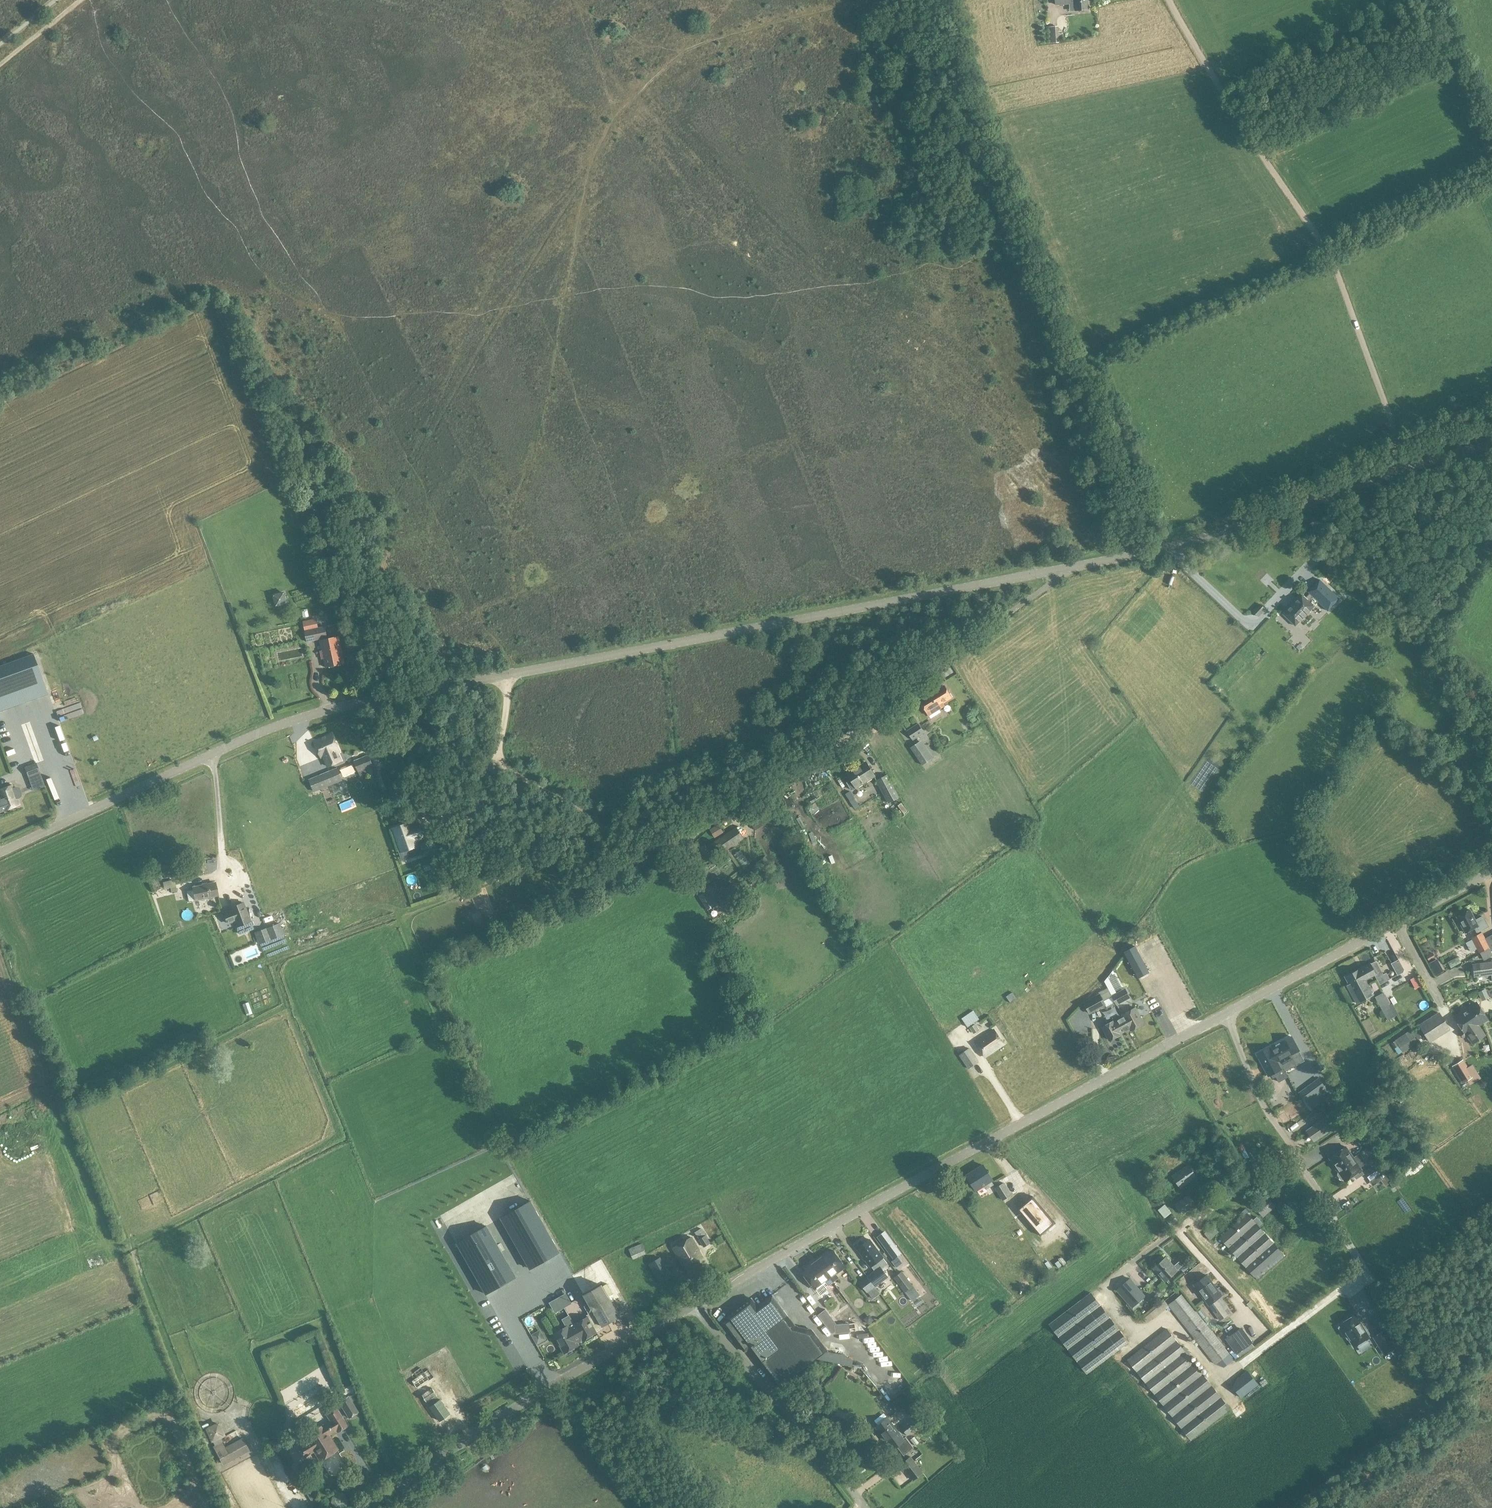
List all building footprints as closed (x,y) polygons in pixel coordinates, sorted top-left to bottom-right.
[(1071,1),(1075,1),(1076,11),(1089,10),(1088,0),(1055,0),(1055,5),(1071,4),(1071,1)] [(1044,33),(1053,32),(1052,21),(1043,21),(1044,33)] [(1271,595),(1286,587),(1281,578),(1266,585),(1271,595)] [(1305,598),(1309,602),(1314,597),(1329,612),(1340,600),(1321,581),(1310,593),(1305,598)] [(1259,598),(1264,595),(1257,586),(1252,590),(1259,598)] [(276,605),(286,602),(284,592),(273,594),(276,605)] [(1309,602),(1301,594),(1282,614),(1295,626),(1314,606),(1313,606),(1318,601),(1314,598),(1309,602)] [(1257,617),(1265,609),(1259,603),(1251,611),(1257,617)] [(325,627),(314,629),(304,631),(307,642),(321,639),(327,638),(325,627)] [(327,638),(321,639),(323,651),(321,652),(322,655),(324,655),(326,666),(344,663),(338,637),(328,640),(327,638)] [(265,660),(269,676),(284,673),(280,656),(265,660)] [(36,664),(0,676),(0,720),(50,703),(36,664)] [(945,686),(930,695),(919,701),(929,716),(945,706),(943,703),(952,698),(945,686)] [(913,741),(924,733),(918,724),(906,731),(913,741)] [(332,735),(315,742),(321,758),(327,755),(328,757),(340,752),(332,735)] [(922,740),(911,747),(923,765),(934,758),(922,740)] [(358,773),(373,767),(368,755),(353,761),(358,773)] [(848,774),(851,779),(846,782),(852,791),(875,777),(866,762),(848,774)] [(28,777),(40,772),(36,763),(24,768),(28,777)] [(314,792),(342,781),(337,768),(309,780),(314,792)] [(373,773),(381,792),(391,788),(383,769),(373,773)] [(899,797),(887,774),(876,780),(888,803),(899,797)] [(5,810),(19,805),(12,787),(0,791),(0,812),(5,810)] [(428,806),(424,792),(411,796),(416,810),(428,806)] [(424,839),(420,827),(412,830),(410,824),(395,830),(403,853),(418,847),(416,841),(424,839)] [(736,827),(710,844),(718,856),(744,839),(736,827)] [(703,864),(713,857),(706,844),(695,851),(703,864)] [(164,878),(183,875),(181,863),(162,867),(164,878)] [(215,883),(193,887),(195,900),(218,895),(215,883)] [(742,896),(732,883),(716,896),(727,909),(742,896)] [(695,889),(699,896),(699,897),(708,910),(715,905),(702,885),(695,889)] [(229,908),(230,911),(223,913),(227,923),(234,921),(236,927),(250,921),(243,903),(229,908)] [(1482,917),(1475,921),(1469,911),(1457,917),(1465,933),(1474,928),(1477,933),(1487,927),(1482,917)] [(1442,924),(1441,922),(1437,925),(1442,933),(1457,924),(1453,917),(1442,924)] [(258,944),(284,935),(279,923),(254,933),(258,944)] [(1489,948),(1485,939),(1482,933),(1471,939),(1479,953),(1489,948)] [(1139,978),(1149,973),(1135,946),(1125,952),(1139,978)] [(1490,950),(1481,954),(1484,960),(1491,955),(1491,954),(1490,950)] [(1399,959),(1391,963),(1398,975),(1403,972),(1404,969),(1399,959)] [(1443,971),(1437,959),(1430,963),(1436,974),(1443,971)] [(1473,965),(1474,976),(1491,974),(1491,981),(1491,962),(1473,965)] [(1359,969),(1345,977),(1350,985),(1347,986),(1357,1003),(1373,995),(1365,980),(1376,974),(1370,963),(1359,969)] [(1113,969),(1107,971),(1112,984),(1118,982),(1113,969)] [(1105,971),(1100,974),(1108,989),(1113,987),(1105,971)] [(1383,974),(1376,978),(1380,985),(1390,979),(1386,973),(1383,974)] [(1416,976),(1410,980),(1415,989),(1421,985),(1416,976)] [(1111,993),(1125,986),(1123,982),(1109,989),(1111,993)] [(1010,986),(1003,990),(1007,996),(1013,992),(1010,986)] [(1116,1005),(1130,998),(1125,988),(1111,995),(1116,1005)] [(1090,1015),(1106,1006),(1104,1001),(1109,999),(1105,992),(1100,994),(1083,1003),(1090,1015)] [(1376,997),(1389,1020),(1399,1014),(1393,1004),(1391,1005),(1383,992),(1376,997)] [(1454,1018),(1461,1028),(1470,1022),(1472,1026),(1480,1021),(1482,1024),(1487,1020),(1476,1003),(1454,1018)] [(1123,1017),(1122,1018),(1127,1029),(1130,1027),(1131,1031),(1143,1025),(1134,1009),(1122,1015),(1123,1017)] [(962,1018),(968,1027),(979,1019),(973,1010),(962,1018)] [(1429,1043),(1450,1030),(1439,1013),(1418,1026),(1429,1043)] [(1243,1023),(1244,1015),(1237,1014),(1236,1022),(1243,1023)] [(1127,1029),(1122,1018),(1110,1024),(1110,1023),(1102,1027),(1109,1040),(1117,1036),(1116,1035),(1127,1029)] [(1477,1027),(1482,1024),(1480,1021),(1472,1026),(1470,1022),(1461,1028),(1463,1031),(1460,1033),(1462,1036),(1466,1034),(1472,1044),(1483,1036),(1477,1027)] [(979,1029),(975,1023),(970,1027),(974,1033),(979,1029)] [(1416,1027),(1395,1041),(1403,1052),(1418,1043),(1414,1037),(1416,1036),(1417,1039),(1422,1037),(1416,1027)] [(994,1030),(975,1043),(985,1057),(1004,1045),(994,1030)] [(1257,1055),(1269,1076),(1274,1073),(1279,1082),(1287,1077),(1279,1062),(1291,1055),(1284,1043),(1271,1051),(1269,1048),(1257,1055)] [(979,1062),(970,1048),(959,1055),(968,1069),(979,1062)] [(1473,1077),(1463,1061),(1454,1067),(1463,1083),(1473,1077)] [(1305,1102),(1325,1088),(1319,1079),(1299,1093),(1305,1102)] [(1314,1141),(1332,1129),(1325,1118),(1307,1131),(1314,1141)] [(1346,1137),(1350,1134),(1346,1128),(1342,1131),(1346,1137)] [(1361,1170),(1353,1157),(1346,1147),(1329,1158),(1339,1172),(1338,1173),(1337,1175),(1340,1179),(1342,1179),(1343,1179),(1345,1181),(1361,1170)] [(1187,1159),(1169,1169),(1173,1175),(1190,1165),(1187,1159)] [(991,1181),(993,1180),(983,1165),(967,1176),(977,1190),(983,1186),(986,1190),(994,1184),(991,1181)] [(1380,1172),(1375,1165),(1365,1171),(1370,1179),(1380,1172)] [(1180,1189),(1197,1177),(1190,1168),(1174,1179),(1180,1189)] [(1011,1195),(1004,1182),(995,1188),(1002,1200),(1011,1195)] [(147,1189),(151,1198),(160,1194),(156,1185),(147,1189)] [(1203,1196),(1208,1192),(1203,1186),(1198,1190),(1203,1196)] [(139,1204),(149,1200),(145,1190),(135,1194),(139,1204)] [(1196,1205),(1189,1195),(1176,1204),(1183,1214),(1196,1205)] [(1056,1223),(1033,1196),(1018,1209),(1040,1236),(1056,1223)] [(1267,1196),(1256,1205),(1265,1215),(1275,1206),(1267,1196)] [(1162,1198),(1156,1203),(1162,1211),(1168,1206),(1162,1198)] [(562,1308),(574,1301),(585,1295),(584,1294),(602,1285),(593,1269),(575,1278),(531,1200),(501,1217),(530,1269),(534,1267),(539,1275),(535,1277),(545,1295),(552,1290),(562,1308)] [(1168,1218),(1173,1214),(1169,1209),(1164,1214),(1168,1218)] [(1273,1243),(1258,1226),(1262,1223),(1257,1217),(1253,1220),(1247,1214),(1220,1237),(1246,1267),(1273,1243)] [(1177,1220),(1173,1215),(1166,1221),(1170,1225),(1177,1220)] [(457,1242),(486,1293),(515,1277),(487,1225),(457,1242)] [(1209,1240),(1219,1232),(1213,1226),(1204,1234),(1209,1240)] [(711,1243),(701,1228),(694,1233),(704,1247),(711,1243)] [(901,1253),(885,1231),(877,1237),(894,1259),(901,1253)] [(685,1268),(703,1258),(692,1239),(674,1249),(685,1268)] [(861,1241),(854,1246),(857,1250),(858,1250),(871,1267),(883,1258),(870,1240),(863,1245),(861,1241)] [(633,1260),(646,1254),(642,1244),(629,1249),(633,1260)] [(816,1260),(833,1282),(838,1278),(835,1274),(845,1267),(833,1250),(829,1253),(827,1252),(816,1260)] [(660,1283),(671,1277),(660,1258),(649,1264),(660,1283)] [(1164,1282),(1177,1271),(1166,1258),(1153,1269),(1164,1282)] [(827,1286),(833,1282),(816,1260),(805,1268),(807,1270),(803,1273),(815,1289),(825,1282),(827,1286)] [(880,1293),(875,1286),(887,1277),(880,1267),(860,1283),(867,1292),(868,1292),(873,1299),(880,1293)] [(920,1295),(913,1286),(902,1271),(894,1278),(912,1301),(920,1295)] [(782,1278),(787,1289),(792,1287),(787,1275),(782,1278)] [(1205,1299),(1209,1305),(1226,1327),(1240,1316),(1236,1309),(1229,1315),(1217,1299),(1216,1299),(1212,1294),(1218,1290),(1207,1275),(1194,1285),(1205,1299)] [(746,1282),(749,1287),(757,1282),(755,1277),(746,1282)] [(1146,1296),(1130,1277),(1116,1290),(1132,1308),(1146,1296)] [(584,1294),(585,1295),(590,1304),(599,1322),(601,1326),(618,1317),(619,1316),(602,1285),(600,1285),(584,1294)] [(775,1286),(769,1290),(776,1299),(782,1295),(775,1286)] [(756,1292),(759,1298),(766,1293),(762,1288),(756,1292)] [(1088,1293),(1049,1324),(1088,1373),(1127,1342),(1088,1293)] [(1183,1294),(1169,1305),(1218,1367),(1220,1364),(1222,1367),(1234,1358),(1183,1294)] [(728,1320),(724,1323),(745,1352),(749,1349),(778,1387),(828,1350),(812,1329),(796,1326),(773,1295),(758,1306),(752,1298),(726,1318),(728,1320)] [(1155,1307),(1163,1302),(1160,1298),(1153,1303),(1155,1307)] [(713,1312),(721,1306),(718,1301),(709,1307),(713,1312)] [(846,1302),(838,1306),(841,1311),(848,1307),(846,1302)] [(601,1326),(590,1304),(584,1307),(590,1317),(589,1317),(588,1317),(574,1325),(582,1339),(582,1340),(600,1330),(599,1327),(601,1326)] [(717,1316),(720,1321),(728,1315),(725,1311),(717,1316)] [(1347,1320),(1339,1325),(1340,1326),(1338,1328),(1343,1335),(1345,1334),(1346,1336),(1347,1335),(1354,1346),(1361,1342),(1363,1343),(1368,1340),(1368,1338),(1369,1337),(1368,1335),(1369,1333),(1366,1329),(1364,1329),(1360,1323),(1361,1321),(1358,1316),(1356,1316),(1355,1315),(1354,1316),(1352,1314),(1347,1317),(1347,1320)] [(836,1334),(850,1332),(849,1323),(835,1325),(836,1334)] [(576,1342),(582,1339),(574,1325),(569,1328),(567,1326),(553,1333),(564,1353),(578,1345),(576,1342)] [(866,1336),(866,1326),(854,1326),(854,1336),(866,1336)] [(1191,1440),(1230,1408),(1166,1328),(1127,1359),(1191,1440)] [(1397,1346),(1386,1329),(1374,1337),(1384,1354),(1397,1346)] [(1236,1330),(1224,1339),(1236,1354),(1247,1346),(1236,1330)] [(827,1361),(852,1366),(853,1357),(829,1352),(827,1361)] [(437,1372),(412,1386),(423,1405),(423,1406),(441,1395),(444,1401),(456,1394),(455,1392),(469,1385),(461,1371),(442,1381),(437,1372)] [(1237,1379),(1232,1387),(1241,1398),(1257,1384),(1247,1371),(1237,1379)] [(346,1387),(352,1383),(348,1378),(342,1383),(346,1387)] [(315,1388),(287,1401),(292,1412),(320,1399),(315,1388)] [(359,1412),(348,1395),(338,1402),(349,1418),(359,1412)] [(331,1420),(305,1436),(308,1441),(298,1447),(304,1456),(314,1450),(320,1460),(338,1449),(329,1434),(337,1429),(337,1431),(347,1425),(337,1408),(327,1414),(331,1420)] [(902,1425),(912,1415),(909,1411),(898,1422),(902,1425)] [(217,1416),(204,1420),(206,1429),(220,1425),(217,1416)] [(903,1438),(898,1431),(888,1417),(875,1426),(882,1435),(881,1436),(892,1449),(898,1444),(900,1447),(899,1448),(903,1455),(913,1447),(905,1436),(903,1438)] [(907,1436),(920,1426),(914,1418),(901,1428),(907,1436)] [(223,1465),(250,1451),(243,1438),(226,1447),(223,1442),(213,1447),(223,1465)] [(912,1479),(922,1472),(910,1456),(900,1463),(912,1479)] [(862,1477),(874,1467),(868,1459),(856,1469),(862,1477)] [(307,1486),(313,1483),(309,1476),(303,1479),(307,1486)]
